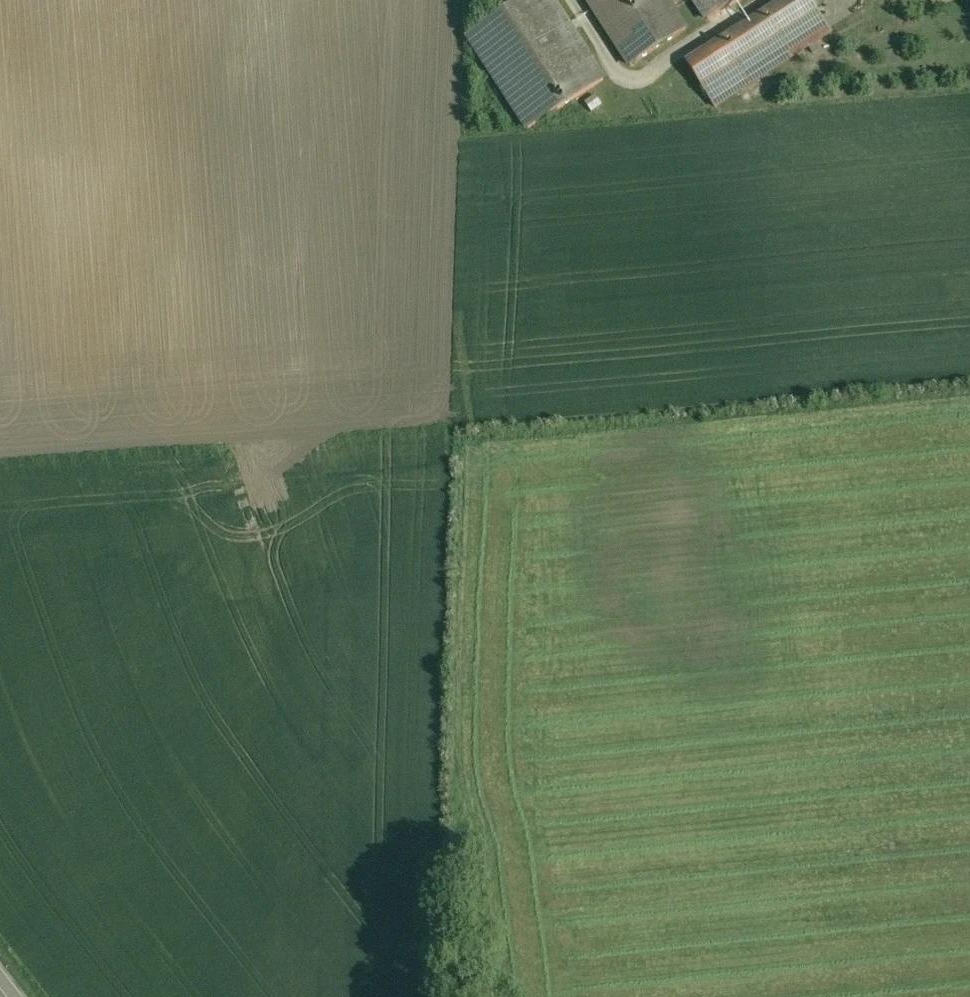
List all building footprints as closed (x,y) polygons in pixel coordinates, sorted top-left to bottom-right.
[(604,79),(553,0),(525,0),(469,36),(529,128),(604,79)] [(589,1),(631,65),(686,29),(667,0),(591,0),(589,1)] [(685,61),(715,109),(832,34),(810,0),(781,0),(685,61)] [(709,19),(728,6),(729,7),(740,0),(696,0),(709,19)]
